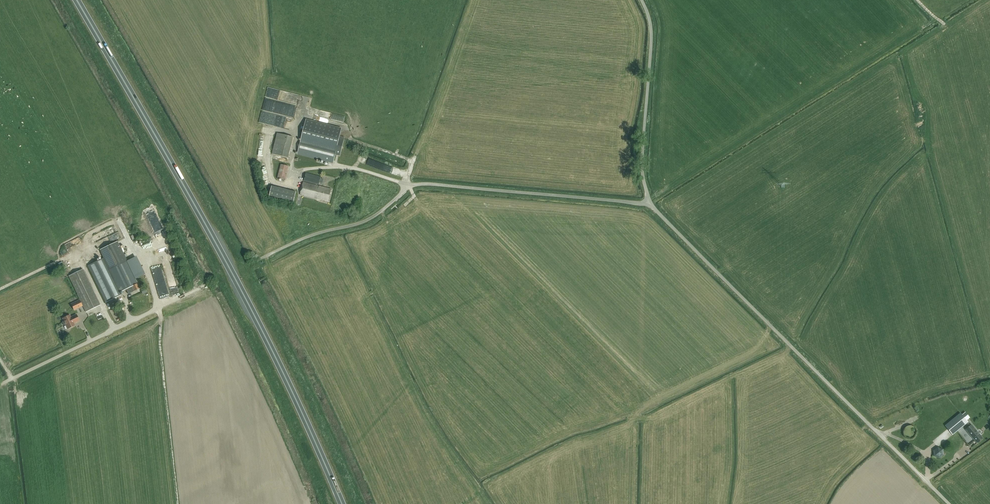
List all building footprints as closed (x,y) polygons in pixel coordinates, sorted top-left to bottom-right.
[(268,108),(274,109),(275,103),(279,103),(280,99),(271,98),(270,103),(269,103),(268,108)] [(291,102),(289,112),(296,114),(297,112),(293,111),(294,108),(298,108),(299,104),(291,102)] [(262,118),(293,125),(295,116),(264,109),(262,118)] [(342,129),(319,124),(306,120),(297,155),(333,164),(335,155),(340,156),(345,138),(340,137),(342,129)] [(277,133),(272,154),(288,158),(293,137),(277,133)] [(365,164),(367,158),(360,155),(357,161),(365,164)] [(281,165),(277,178),(285,181),(289,166),(281,165)] [(306,173),(304,181),(319,185),(321,177),(306,173)] [(329,202),(332,189),(304,183),(301,195),(329,202)] [(296,192),(272,186),(269,196),(294,202),(296,192)] [(106,231),(94,234),(96,239),(107,236),(106,231)] [(164,233),(161,236),(167,243),(170,240),(164,233)] [(128,294),(140,289),(119,246),(119,247),(117,242),(99,250),(103,258),(120,293),(126,290),(128,294)] [(83,252),(91,250),(89,243),(81,246),(83,252)] [(105,303),(121,295),(120,293),(103,258),(88,266),(105,303)] [(166,265),(174,292),(179,291),(172,263),(166,265)] [(83,269),(69,276),(86,312),(100,305),(83,269)] [(71,304),(74,311),(83,306),(80,300),(71,304)] [(70,315),(62,319),(64,321),(63,322),(62,323),(63,325),(64,326),(65,325),(67,329),(75,326),(73,323),(75,322),(75,323),(79,321),(76,315),(71,317),(70,315)] [(895,420),(897,425),(912,417),(910,413),(895,420)] [(960,413),(945,426),(952,435),(968,422),(960,413)] [(983,439),(974,428),(972,425),(965,430),(976,444),(983,439)] [(912,438),(915,437),(916,435),(916,432),(916,429),(914,427),(912,426),(909,426),(907,426),(905,427),(904,429),(903,432),(904,434),(905,437),(907,438),(910,439),(912,438)]
